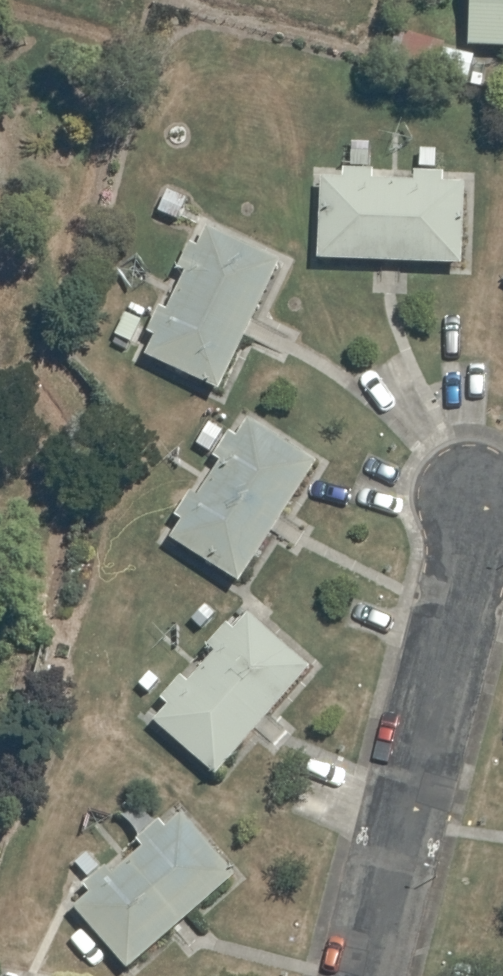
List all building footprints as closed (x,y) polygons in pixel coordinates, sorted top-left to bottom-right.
[(502,54),(502,0),(476,0),(474,53),(502,54)] [(323,263),(394,267),(398,186),(378,185),(379,175),(347,174),(347,184),(327,183),(323,263)] [(418,187),(398,186),(394,267),(465,270),(468,190),(450,189),(451,178),(419,177),(418,187)] [(191,277),(182,296),(254,331),(285,267),(212,233),(204,249),(195,244),(181,273),(191,277)] [(224,395),(254,331),(182,296),(173,314),(164,309),(151,338),(160,342),(151,360),(224,395)] [(227,466),(216,483),(283,528),(322,469),(254,425),(245,440),(235,434),(218,461),(227,466)] [(244,587),(283,528),(216,483),(205,500),(196,494),(179,520),(187,526),(176,543),(244,587)] [(220,659),(206,674),(265,729),(313,677),(253,623),(241,636),(233,629),(212,652),(220,659)] [(217,781),(265,729),(206,674),(192,689),(185,682),(164,705),(171,712),(158,727),(217,781)] [(147,851),(132,864),(184,925),(238,879),(185,818),(171,830),(164,822),(140,843),(147,851)] [(131,972),(184,925),(132,864),(117,877),(110,870),(87,890),(93,898),(78,911),(131,972)]
